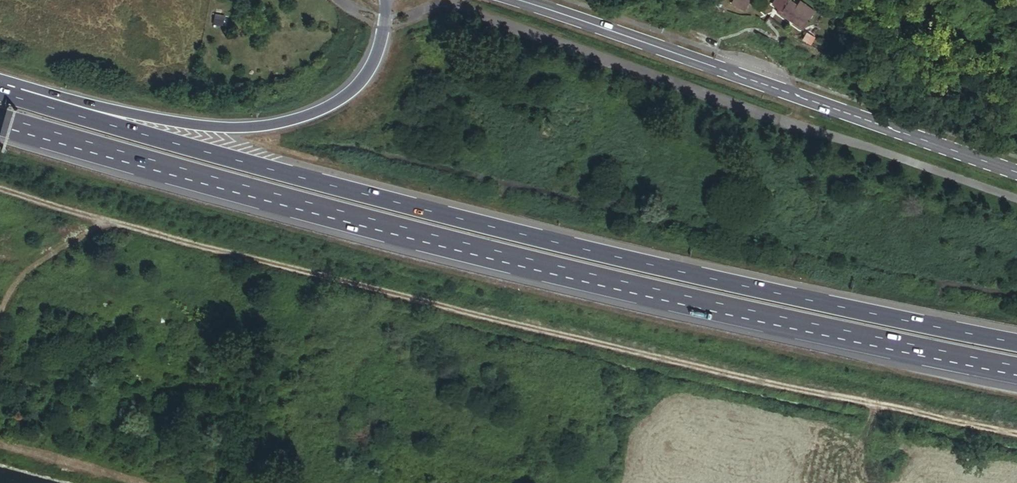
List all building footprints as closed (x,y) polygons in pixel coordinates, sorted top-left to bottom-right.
[(732,4),(746,10),(751,0),(734,0),(732,4)] [(801,1),(798,5),(790,0),(776,0),(773,4),(779,8),(778,9),(782,12),(781,14),(804,30),(816,12),(801,1)] [(815,35),(808,31),(803,39),(810,43),(815,35)] [(83,318),(87,304),(81,302),(79,308),(75,307),(73,315),(83,318)] [(93,304),(89,303),(86,315),(94,317),(97,306),(93,305),(93,304)] [(120,311),(114,310),(112,319),(118,320),(120,311)] [(109,314),(99,312),(98,318),(107,320),(109,314)] [(162,321),(146,318),(144,327),(157,329),(156,330),(165,332),(168,317),(163,316),(162,321)] [(202,323),(187,319),(186,322),(182,321),(180,326),(195,330),(195,331),(200,333),(202,323)] [(219,342),(222,329),(217,328),(215,336),(214,335),(213,340),(219,342)] [(252,359),(256,340),(246,337),(242,356),(252,359)] [(284,350),(273,347),(271,353),(283,356),(284,350)] [(8,352),(7,357),(23,362),(25,356),(19,354),(18,355),(8,352)] [(424,453),(406,449),(405,455),(423,459),(424,453)]
